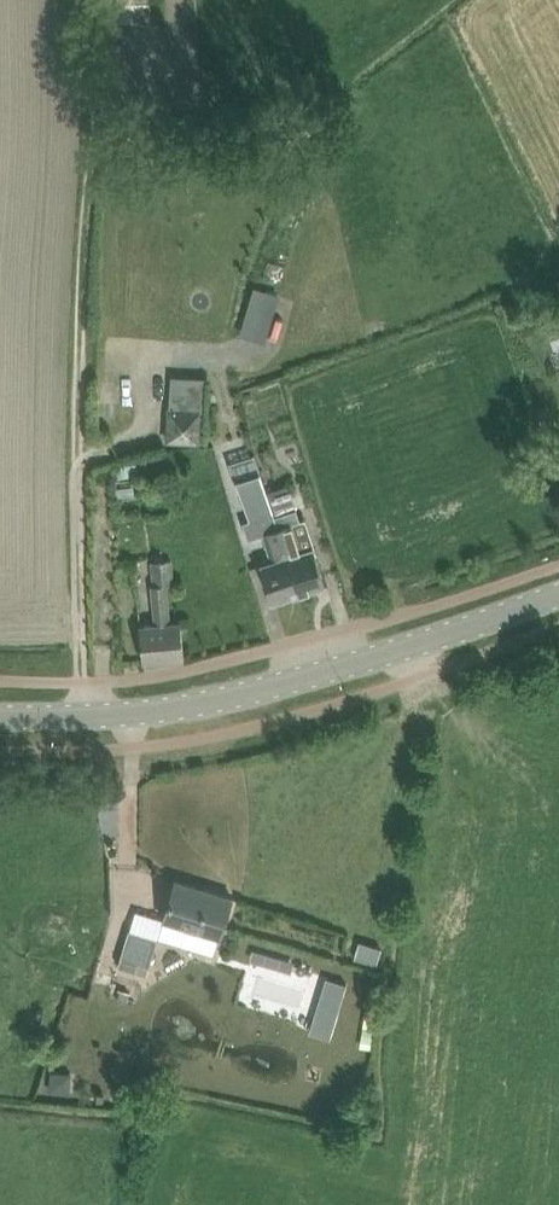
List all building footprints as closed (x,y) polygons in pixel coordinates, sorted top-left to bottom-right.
[(261,288),(247,337),(266,343),(279,294),(261,288)] [(170,408),(168,439),(200,441),(202,410),(204,410),(206,377),(172,375),(170,408)] [(240,488),(250,519),(243,521),(248,538),(263,534),(271,560),(261,563),(273,601),(300,592),(267,493),(267,492),(255,453),(253,454),(259,472),(237,479),(240,488)] [(116,499),(135,496),(134,478),(115,481),(116,499)] [(267,493),(300,592),(326,583),(314,546),(302,550),(293,522),(293,520),(300,519),(290,486),(267,492),(267,493)] [(170,622),(166,583),(174,582),(171,559),(152,561),(154,584),(152,585),(156,623),(140,625),(143,661),(185,657),(181,621),(170,622)] [(164,919),(158,937),(159,937),(214,954),(219,934),(221,935),(225,920),(233,897),(176,879),(169,902),(164,917),(164,919)] [(129,928),(118,965),(136,970),(139,962),(150,966),(159,937),(158,937),(131,929),(129,928)] [(359,943),(355,958),(377,964),(381,950),(359,943)] [(314,1016),(310,1031),(330,1038),(335,1022),(347,983),(327,977),(314,1016)] [(120,988),(117,999),(127,1002),(130,991),(120,988)] [(53,1070),(52,1091),(72,1092),(73,1071),(53,1070)]
